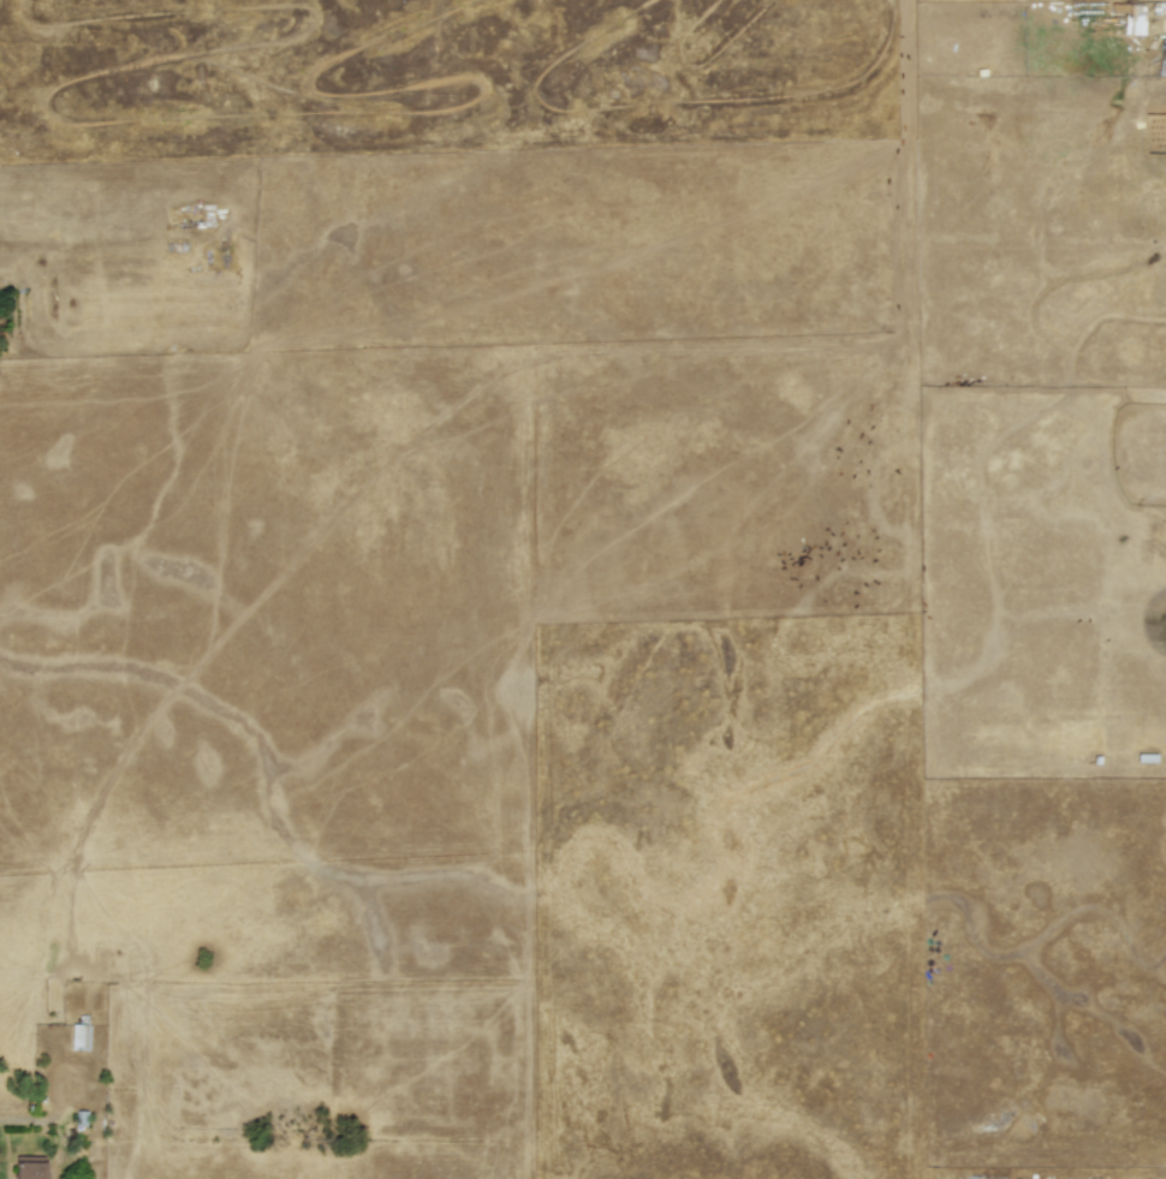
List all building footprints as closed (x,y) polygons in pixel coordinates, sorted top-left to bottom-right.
[(69,1049),(88,1050),(88,1024),(70,1024),(69,1049)] [(13,1155),(12,1178),(43,1178),(43,1156),(13,1155)]
